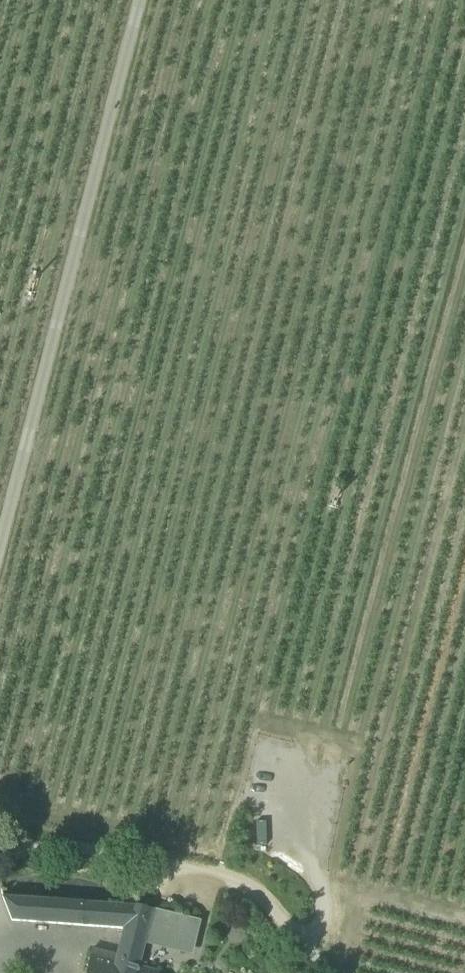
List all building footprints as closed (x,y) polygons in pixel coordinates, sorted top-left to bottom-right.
[(130,930),(136,908),(4,898),(13,922),(124,930),(130,930)] [(130,930),(124,930),(118,957),(116,962),(139,968),(145,941),(191,953),(198,924),(152,913),(152,912),(136,908),(130,930)] [(118,957),(92,950),(87,972),(158,972),(139,968),(116,962),(118,957)]
